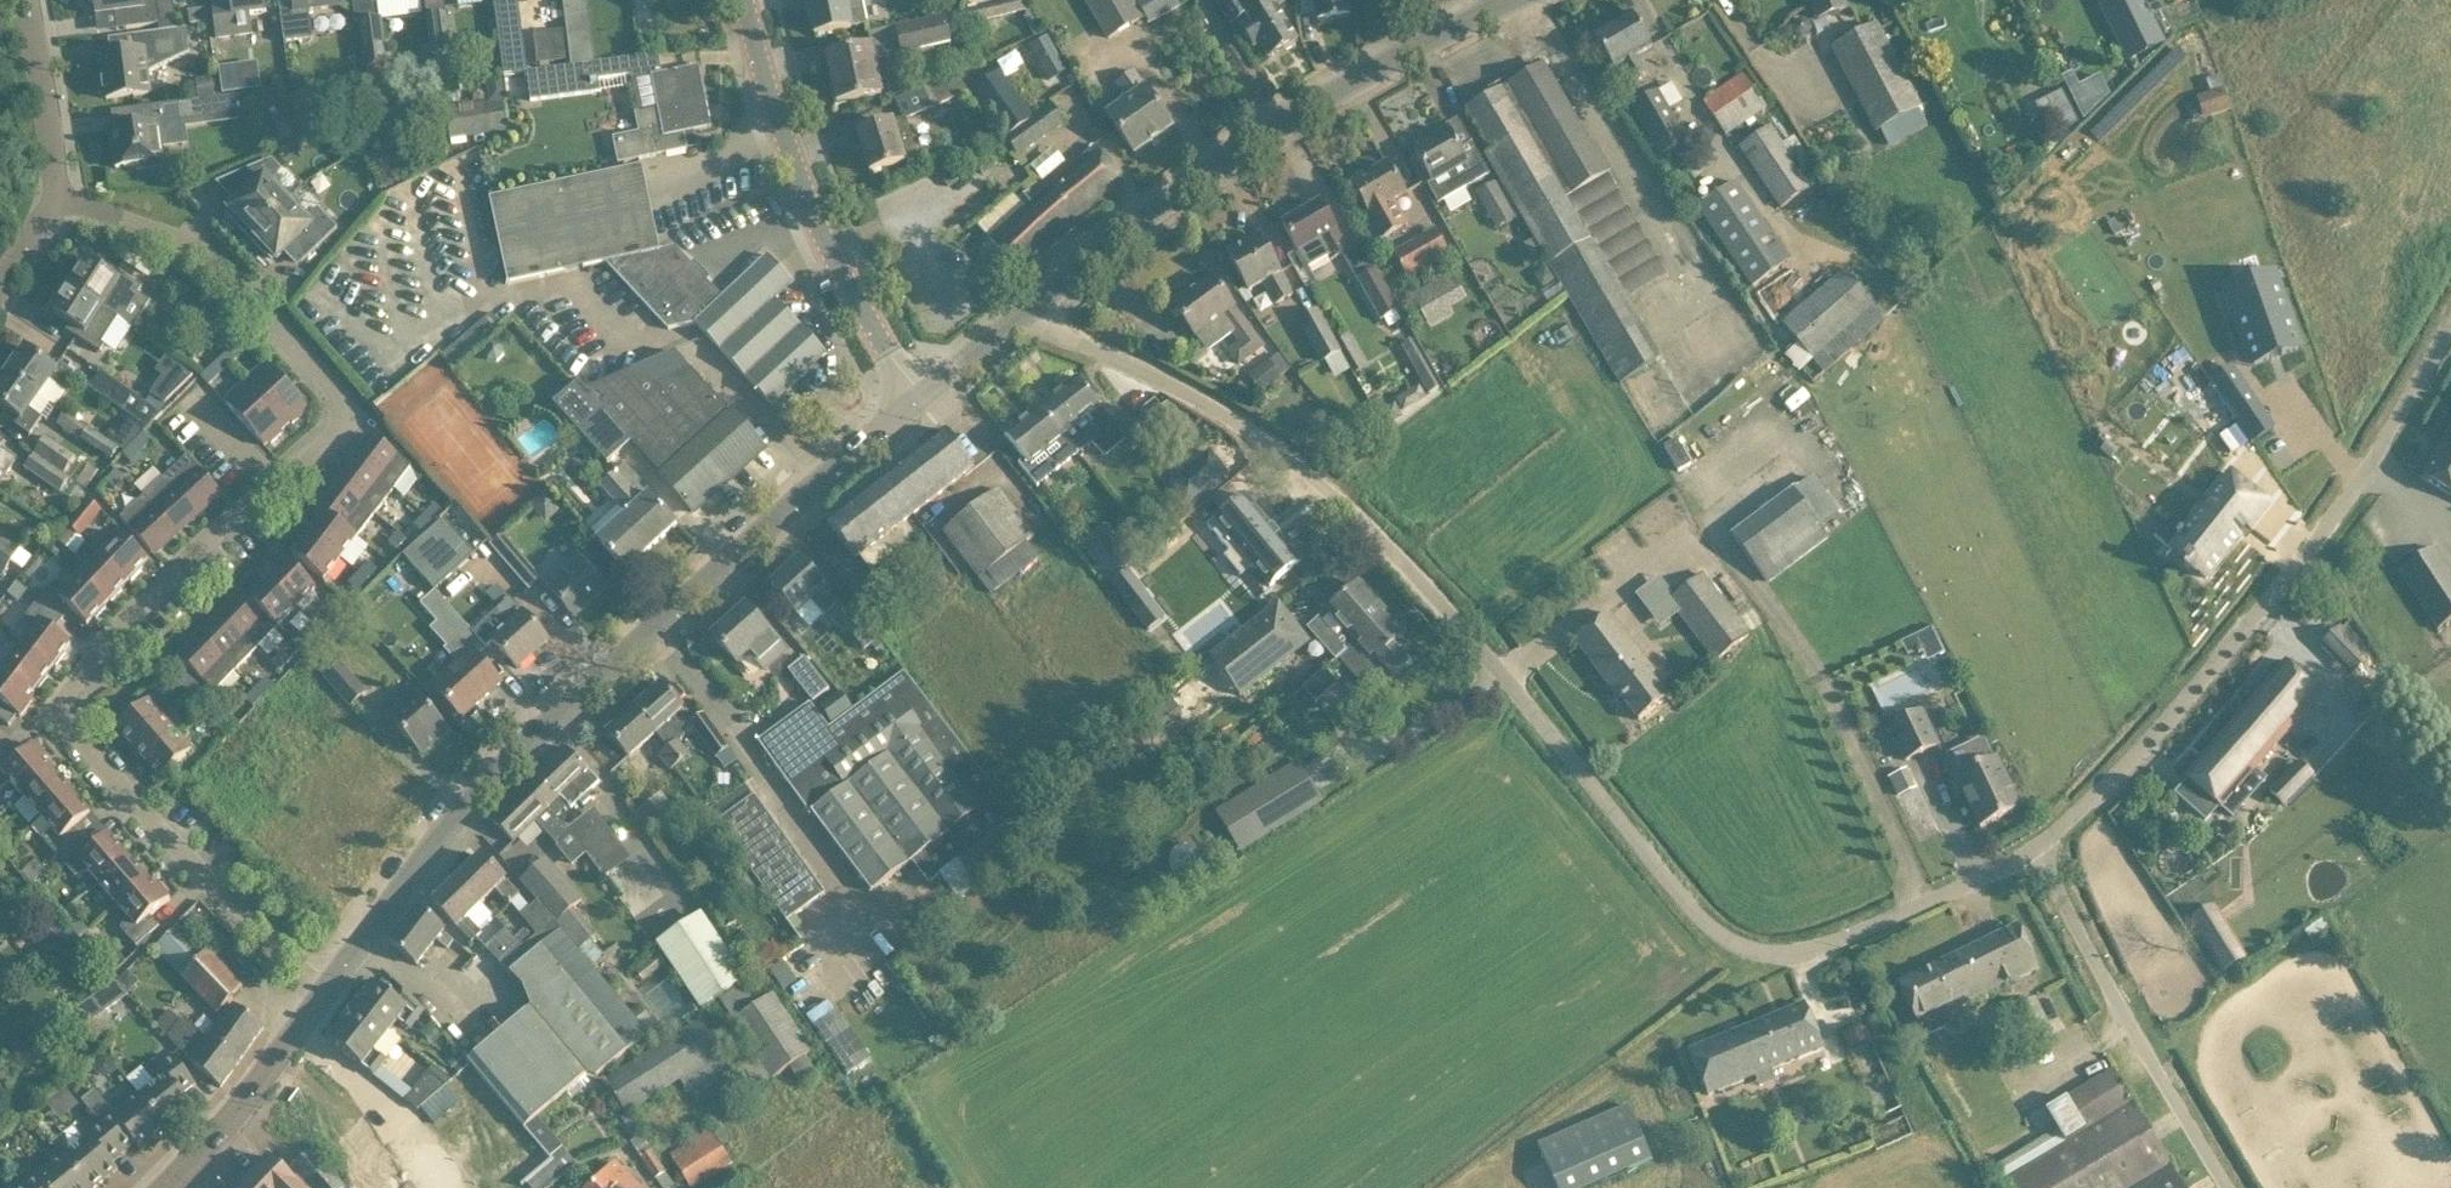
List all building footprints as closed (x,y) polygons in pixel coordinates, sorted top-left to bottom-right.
[(94,3),(96,15),(122,12),(125,29),(149,26),(159,25),(160,32),(178,29),(174,0),(89,0),(94,3)] [(252,33),(250,15),(267,13),(265,0),(223,0),(211,2),(216,38),(252,33)] [(285,43),(313,39),(310,10),(339,6),(338,0),(279,0),(285,43)] [(376,21),(383,20),(422,14),(421,0),(373,0),(376,21)] [(504,75),(527,72),(528,72),(518,0),(494,0),(504,75)] [(815,35),(839,30),(851,27),(868,24),(864,4),(863,0),(808,0),(815,35)] [(897,26),(902,47),(904,56),(951,45),(949,36),(950,36),(948,28),(958,26),(1007,15),(1025,11),(1026,11),(1024,0),(1010,0),(969,9),(955,12),(955,14),(945,16),(945,15),(897,26)] [(1108,40),(1144,19),(1133,0),(1084,0),(1108,40)] [(1137,0),(1150,23),(1179,6),(1176,0),(1137,0)] [(1279,0),(1215,0),(1235,32),(1242,29),(1254,49),(1261,45),(1269,58),(1298,41),(1276,5),(1281,3),(1279,0)] [(1347,0),(1315,0),(1319,20),(1350,15),(1347,0)] [(1843,0),(1812,0),(1818,19),(1846,9),(1843,0)] [(2153,18),(2143,0),(2097,0),(2116,37),(2153,18)] [(584,3),(564,5),(572,66),(592,63),(584,3)] [(1026,11),(1025,11),(1027,17),(1025,17),(1034,34),(1046,28),(1032,9),(1026,11)] [(206,10),(189,12),(191,25),(207,22),(206,10)] [(1647,74),(1637,56),(1652,47),(1632,13),(1594,36),(1614,70),(1621,65),(1632,83),(1647,74)] [(446,16),(427,18),(432,57),(451,54),(446,16)] [(376,21),(360,23),(366,67),(388,63),(383,20),(376,21)] [(1889,146),(1926,127),(1918,111),(1923,108),(1878,23),(1831,48),(1875,133),(1881,130),(1889,146)] [(178,29),(160,32),(132,36),(132,37),(136,37),(138,51),(101,56),(104,79),(98,80),(100,94),(106,93),(107,99),(149,93),(147,74),(190,53),(187,28),(178,29)] [(563,31),(535,34),(538,64),(566,61),(563,31)] [(1048,36),(1029,47),(1049,82),(1068,71),(1048,36)] [(827,56),(837,104),(882,95),(872,47),(827,56)] [(550,69),(527,72),(531,101),(601,91),(599,80),(631,75),(650,73),(658,109),(639,113),(635,113),(639,132),(612,138),(617,164),(688,149),(684,133),(712,127),(699,66),(662,74),(658,55),(631,58),(592,63),(572,66),(550,69)] [(256,65),(221,70),(224,93),(259,89),(256,65)] [(1624,300),(1666,276),(1543,65),(1467,109),(1491,151),(1485,154),(1501,181),(1496,183),(1495,181),(1493,183),(1514,221),(1522,216),(1619,385),(1660,361),(1639,326),(1624,300)] [(1034,117),(1000,70),(973,89),(1019,156),(1065,122),(1053,103),(1034,117)] [(922,88),(931,109),(969,92),(957,72),(922,88)] [(1727,136),(1767,108),(1742,72),(1702,100),(1727,136)] [(2062,77),(2084,120),(2110,95),(2100,75),(2079,86),(2072,72),(2062,77)] [(1145,90),(1133,73),(1118,84),(1130,101),(1108,116),(1135,154),(1173,127),(1146,89),(1145,90)] [(2210,93),(2203,95),(2211,117),(2231,110),(2219,76),(2206,80),(2210,93)] [(198,98),(216,95),(214,77),(196,79),(198,98)] [(1658,90),(1631,107),(1661,158),(1688,142),(1670,110),(1683,101),(1673,84),(1659,92),(1658,90)] [(2062,91),(2035,104),(2039,113),(2049,108),(2062,133),(2079,124),(2062,91)] [(451,139),(508,131),(504,99),(447,107),(451,139)] [(163,167),(160,145),(184,142),(181,122),(207,119),(204,100),(133,109),(135,126),(111,129),(116,168),(137,165),(137,170),(163,167)] [(304,114),(302,130),(317,131),(319,115),(304,114)] [(858,133),(871,173),(918,157),(907,118),(858,133)] [(292,120),(276,123),(280,142),(296,140),(292,120)] [(1771,125),(1739,147),(1780,208),(1786,204),(1799,196),(1812,187),(1783,143),(1771,125)] [(1459,149),(1448,130),(1414,149),(1432,182),(1428,184),(1438,203),(1490,174),(1472,143),(1459,149)] [(360,135),(348,143),(355,154),(368,147),(360,135)] [(1020,275),(1126,183),(1095,148),(1032,203),(1025,195),(1020,200),(1015,194),(978,226),(990,240),(989,240),(1020,275)] [(1038,178),(1064,164),(1056,148),(1029,162),(1038,178)] [(250,238),(288,201),(270,182),(279,174),(275,169),(278,166),(272,159),(221,180),(240,200),(230,210),(238,218),(234,221),(250,238)] [(981,159),(970,164),(979,184),(990,179),(981,159)] [(1379,243),(1409,226),(1395,201),(1405,195),(1388,164),(1353,184),(1369,212),(1363,216),(1379,243)] [(619,171),(490,199),(509,284),(607,263),(669,330),(695,323),(772,405),(827,355),(776,300),(794,284),(767,255),(722,297),(718,292),(707,281),(691,263),(675,246),(660,250),(660,249),(657,250),(640,169),(643,169),(642,166),(619,171)] [(1751,287),(1791,260),(1736,181),(1697,207),(1751,287)] [(1498,229),(1514,221),(1493,183),(1476,192),(1498,229)] [(288,201),(250,238),(266,254),(269,251),(277,259),(284,253),(288,249),(302,264),(338,229),(323,213),(319,216),(315,212),(318,208),(322,204),(304,186),(288,201)] [(1287,222),(1283,224),(1295,245),(1298,251),(1299,250),(1309,267),(1330,256),(1332,260),(1343,254),(1381,320),(1400,310),(1392,296),(1361,242),(1348,250),(1336,229),(1333,223),(1321,202),(1297,216),(1295,214),(1286,219),(1287,222)] [(1408,279),(1449,256),(1434,229),(1393,253),(1408,279)] [(1292,295),(1280,274),(1260,237),(1228,255),(1249,291),(1264,283),(1276,304),(1292,295)] [(74,272),(67,283),(72,286),(71,287),(117,317),(134,291),(138,294),(142,287),(107,265),(103,271),(88,261),(79,275),(74,272)] [(1788,318),(1782,323),(1799,342),(1814,359),(1825,372),(1888,316),(1886,314),(1875,303),(1865,292),(1851,276),(1844,269),(1788,318)] [(1263,346),(1212,277),(1173,306),(1195,336),(1197,335),(1209,350),(1233,333),(1241,343),(1230,352),(1239,365),(1263,346)] [(1447,277),(1431,286),(1446,311),(1450,309),(1462,302),(1447,277)] [(2275,282),(2230,297),(2254,365),(2299,349),(2275,282)] [(63,300),(54,313),(70,323),(66,330),(86,343),(95,349),(100,352),(105,345),(116,352),(133,327),(117,317),(71,287),(70,289),(66,286),(58,297),(63,300)] [(184,287),(175,300),(201,316),(209,303),(184,287)] [(1323,362),(1340,352),(1317,310),(1299,320),(1323,362)] [(211,321),(201,337),(221,349),(222,348),(228,351),(231,346),(243,334),(225,322),(223,321),(214,315),(214,316),(211,321)] [(223,357),(230,366),(252,346),(244,338),(223,357)] [(1347,338),(1338,343),(1356,373),(1365,369),(1347,338)] [(1429,395),(1439,389),(1413,341),(1402,347),(1429,395)] [(492,342),(485,349),(488,359),(497,361),(504,354),(502,345),(492,342)] [(56,369),(27,347),(9,373),(40,395),(50,380),(63,389),(75,373),(61,363),(56,369)] [(614,379),(589,390),(633,441),(632,442),(661,475),(659,476),(691,512),(696,517),(768,452),(764,447),(762,445),(747,429),(714,392),(713,394),(675,352),(614,379)] [(1291,369),(1278,353),(1274,356),(1275,358),(1271,361),(1269,359),(1248,375),(1262,392),(1282,377),(1282,376),(1291,369)] [(209,385),(230,366),(223,357),(201,377),(209,385)] [(288,385),(268,364),(263,369),(261,367),(245,382),(266,405),(288,385)] [(2232,368),(2211,382),(2239,423),(2260,408),(2232,368)] [(125,451),(162,414),(160,412),(146,403),(100,371),(89,387),(133,417),(114,444),(120,448),(125,451)] [(43,417),(30,408),(40,395),(9,373),(0,385),(0,404),(20,419),(16,425),(30,435),(43,417)] [(163,376),(151,394),(151,395),(165,405),(181,388),(163,376)] [(1092,442),(1105,456),(1126,439),(1077,378),(1041,407),(1078,453),(1092,442)] [(607,464),(632,442),(633,441),(589,390),(580,381),(554,405),(607,464)] [(245,425),(266,405),(245,382),(229,396),(231,398),(225,403),(245,425)] [(293,423),(304,413),(302,412),(307,407),(288,385),(266,405),(286,426),(291,422),(293,423)] [(1403,413),(1426,399),(1419,386),(1395,400),(1403,413)] [(151,395),(146,403),(160,412),(165,405),(151,395)] [(272,443),(282,433),(281,431),(286,426),(266,405),(245,425),(265,446),(270,441),(272,443)] [(1063,465),(1078,453),(1041,407),(1005,436),(1024,459),(1019,463),(1037,485),(1063,465)] [(2260,408),(2239,423),(2258,449),(2279,434),(2260,408)] [(78,439),(86,428),(65,413),(57,424),(78,439)] [(88,428),(81,440),(111,460),(120,448),(114,444),(88,428)] [(2422,477),(2450,495),(2450,429),(2422,477)] [(946,430),(885,478),(913,514),(974,467),(946,430)] [(141,452),(152,441),(145,433),(134,443),(141,452)] [(394,490),(412,466),(373,436),(363,448),(365,450),(356,461),(394,490)] [(46,437),(34,454),(64,475),(65,474),(75,458),(76,457),(46,437)] [(131,462),(141,452),(134,443),(123,454),(131,462)] [(6,476),(6,477),(18,458),(3,449),(0,454),(0,473),(6,476)] [(34,454),(24,469),(61,493),(61,492),(71,478),(65,474),(64,475),(34,454)] [(1204,458),(1179,479),(1195,497),(1182,507),(1187,513),(1199,503),(1224,482),(1230,478),(1210,454),(1204,458)] [(209,504),(221,493),(187,456),(165,477),(198,514),(199,513),(197,511),(208,502),(209,504)] [(375,514),(394,490),(356,461),(354,459),(344,472),(346,474),(338,485),(375,514)] [(643,499),(633,488),(641,481),(626,464),(601,485),(626,513),(597,539),(626,571),(677,525),(649,494),(643,499)] [(86,489),(98,471),(88,465),(76,482),(86,489)] [(116,489),(125,477),(116,469),(106,481),(116,489)] [(2173,547),(2166,556),(2167,556),(2172,550),(2187,562),(2184,565),(2189,569),(2191,566),(2207,579),(2240,537),(2246,529),(2247,529),(2249,531),(2270,505),(2231,474),(2190,526),(2183,534),(2181,532),(2177,536),(2180,538),(2173,547)] [(187,524),(198,514),(165,477),(143,497),(176,534),(177,533),(175,532),(186,522),(187,524)] [(827,522),(856,559),(913,514),(885,478),(827,522)] [(375,514),(338,485),(336,483),(326,496),(328,497),(318,510),(324,514),(356,539),(375,514)] [(993,596),(1041,557),(1028,541),(1034,536),(998,489),(943,531),(993,596)] [(1793,489),(1731,535),(1767,584),(1772,581),(1829,539),(1820,527),(1794,491),(1793,489)] [(1245,495),(1208,526),(1230,553),(1225,557),(1241,577),(1254,567),(1270,587),(1300,562),(1280,537),(1280,536),(1280,535),(1278,536),(1272,529),(1274,528),(1273,527),(1272,528),(1245,495)] [(165,544),(176,534),(143,497),(120,518),(152,553),(163,543),(165,544)] [(434,521),(443,512),(435,503),(425,514),(434,521)] [(79,514),(68,528),(80,538),(91,524),(88,522),(79,514)] [(341,559),(356,539),(324,514),(309,534),(341,559)] [(423,533),(434,521),(425,514),(414,525),(423,533)] [(443,520),(404,556),(434,590),(474,554),(443,520)] [(1104,525),(1081,543),(1109,579),(1110,578),(1124,567),(1132,561),(1104,525)] [(68,528),(57,541),(66,548),(74,555),(85,542),(80,538),(68,528)] [(397,550),(406,540),(398,533),(389,544),(397,550)] [(494,542),(532,586),(542,578),(504,533),(494,542)] [(11,562),(21,548),(0,534),(0,555),(11,562)] [(128,582),(148,560),(120,534),(100,556),(128,582)] [(324,580),(341,559),(309,534),(292,556),(324,580)] [(2399,571),(2438,629),(2450,620),(2450,573),(2434,547),(2399,571)] [(11,562),(0,555),(0,575),(2,576),(11,562)] [(108,603),(128,582),(100,556),(80,577),(108,603)] [(575,617),(607,588),(579,556),(561,572),(564,575),(549,588),(575,617)] [(773,585),(772,586),(797,614),(811,601),(824,615),(838,603),(800,560),(785,574),(781,570),(769,581),(773,585)] [(297,607),(316,589),(287,561),(269,579),(297,607)] [(368,580),(378,570),(369,562),(358,573),(368,580)] [(1128,571),(1112,583),(1136,615),(1152,602),(1128,571)] [(358,592),(368,580),(358,573),(348,583),(358,592)] [(1715,662),(1748,636),(1700,575),(1668,600),(1715,662)] [(38,588),(33,593),(40,600),(39,601),(63,620),(72,610),(87,625),(108,603),(80,577),(69,588),(56,582),(45,595),(38,588)] [(279,626),(297,607),(269,579),(250,598),(279,626)] [(1339,657),(1388,615),(1359,582),(1307,628),(1335,660),(1339,657)] [(17,583),(8,594),(19,603),(28,591),(17,583)] [(497,585),(486,594),(498,606),(508,597),(497,585)] [(455,640),(469,627),(436,591),(422,604),(455,640)] [(279,626),(250,598),(245,593),(234,604),(232,603),(221,614),(223,616),(257,649),(279,626)] [(53,667),(71,644),(54,631),(63,620),(39,601),(23,620),(32,631),(22,644),(53,667)] [(518,668),(548,641),(511,601),(498,613),(509,625),(493,640),(518,668)] [(1280,601),(1210,656),(1242,697),(1292,658),(1276,637),(1296,621),(1280,601)] [(1204,602),(1168,634),(1191,660),(1227,628),(1204,602)] [(864,650),(880,638),(858,607),(841,618),(864,650)] [(764,669),(785,651),(747,608),(714,637),(737,663),(749,652),(764,669)] [(320,630),(330,620),(322,612),(312,622),(320,630)] [(1375,697),(1414,662),(1397,643),(1405,635),(1388,615),(1339,657),(1375,697)] [(1666,699),(1647,674),(1650,671),(1607,615),(1574,640),(1616,695),(1618,693),(1639,720),(1666,699)] [(257,649),(223,616),(213,626),(212,624),(200,636),(202,637),(236,671),(257,649)] [(309,641),(320,630),(312,622),(301,632),(309,641)] [(1929,627),(1898,640),(1906,661),(1938,648),(1929,627)] [(2348,676),(2370,659),(2345,627),(2323,644),(2348,676)] [(236,671),(202,637),(192,647),(191,646),(179,657),(215,692),(236,671)] [(35,691),(53,667),(22,644),(4,667),(35,691)] [(439,691),(431,697),(453,721),(460,715),(462,718),(500,684),(484,666),(478,659),(471,650),(467,654),(457,663),(433,684),(439,691)] [(281,671),(291,660),(282,652),(272,662),(281,671)] [(813,702),(830,689),(805,657),(788,670),(813,702)] [(326,676),(337,667),(329,658),(319,667),(326,676)] [(2187,779),(2174,794),(2206,822),(2219,807),(2220,808),(2255,768),(2321,692),(2285,661),(2185,777),(2187,779)] [(352,706),(366,693),(340,664),(337,667),(326,676),(326,677),(352,706)] [(4,667),(0,673),(0,719),(9,726),(18,715),(20,717),(32,702),(28,699),(35,691),(4,667)] [(1017,818),(905,672),(829,728),(810,703),(758,742),(870,893),(912,862),(929,885),(963,858),(1017,818)] [(185,673),(177,681),(189,693),(197,685),(185,673)] [(263,697),(275,686),(266,677),(255,689),(263,697)] [(189,693),(202,706),(210,698),(197,685),(189,693)] [(662,685),(635,709),(657,733),(669,747),(678,739),(679,741),(683,738),(681,724),(675,717),(684,709),(678,703),(662,685)] [(254,707),(263,697),(255,689),(245,699),(254,707)] [(148,700),(117,727),(132,744),(163,717),(161,715),(171,707),(158,692),(148,700)] [(421,755),(448,730),(415,694),(388,718),(421,755)] [(831,723),(852,708),(841,694),(821,709),(831,723)] [(629,758),(657,733),(635,709),(608,733),(629,758)] [(1907,761),(1938,746),(1921,710),(1889,725),(1907,761)] [(229,732),(237,724),(225,712),(217,720),(229,732)] [(716,758),(729,749),(705,714),(691,723),(716,758)] [(146,761),(177,733),(163,717),(132,744),(146,761)] [(146,761),(161,778),(192,751),(177,733),(146,761)] [(1949,761),(1946,762),(1960,791),(1962,790),(1980,828),(2020,809),(2009,787),(2008,788),(1994,759),(1991,760),(1982,740),(1965,749),(1964,753),(1949,761)] [(51,770),(45,763),(48,759),(35,745),(0,776),(0,789),(12,783),(22,795),(51,770)] [(586,804),(592,798),(588,794),(600,782),(567,747),(548,765),(581,800),(586,804)] [(671,771),(681,761),(669,747),(658,757),(671,771)] [(729,749),(717,758),(725,769),(737,760),(729,749)] [(1278,772),(1217,811),(1241,849),(1321,799),(1299,763),(1280,775),(1278,772)] [(2287,806),(2313,779),(2297,763),(2270,790),(2287,806)] [(573,808),(581,800),(548,765),(527,785),(557,816),(569,804),(573,808)] [(51,770),(22,795),(42,817),(70,792),(64,785),(66,784),(55,772),(54,773),(51,770)] [(569,828),(557,816),(527,785),(491,820),(513,843),(537,820),(560,844),(557,847),(572,865),(586,852),(569,828)] [(70,792),(42,817),(52,830),(42,839),(60,859),(83,839),(74,829),(90,815),(83,807),(85,806),(75,794),(73,795),(70,792)] [(753,796),(717,821),(745,861),(743,863),(748,868),(762,889),(785,921),(824,893),(753,796)] [(649,801),(637,812),(654,831),(655,830),(662,838),(673,828),(671,827),(670,826),(649,801)] [(604,823),(578,841),(586,852),(597,867),(604,877),(610,873),(602,863),(623,848),(604,823)] [(0,830),(0,848),(3,851),(12,843),(1,829),(0,830)] [(83,839),(60,859),(76,877),(88,870),(99,883),(128,858),(125,855),(127,854),(117,842),(115,843),(108,835),(92,849),(83,839)] [(1170,858),(1169,861),(1170,864),(1170,866),(1172,869),(1173,871),(1175,873),(1177,874),(1180,875),(1183,876),(1185,876),(1188,876),(1191,875),(1193,874),(1195,873),(1197,871),(1199,868),(1200,866),(1200,863),(1201,861),(1200,858),(1200,855),(1199,853),(1197,851),(1195,849),(1193,847),(1190,846),(1188,845),(1185,845),(1182,845),(1180,846),(1177,847),(1175,849),(1173,851),(1172,853),(1170,855),(1170,858)] [(511,904),(520,896),(481,856),(457,880),(481,904),(496,889),(511,904)] [(128,858),(99,883),(118,905),(147,879),(145,877),(146,876),(136,864),(135,866),(128,858)] [(545,859),(522,880),(538,899),(536,901),(559,928),(579,951),(594,938),(596,936),(574,909),(582,902),(545,859)] [(47,876),(37,864),(22,877),(31,889),(47,876)] [(748,868),(734,878),(749,898),(762,889),(748,868)] [(153,887),(147,879),(118,905),(129,917),(120,928),(136,946),(141,942),(160,926),(150,916),(170,899),(157,884),(153,887)] [(457,880),(433,903),(450,920),(472,943),(477,938),(482,933),(467,917),(481,904),(457,880)] [(529,907),(519,915),(535,932),(537,935),(533,939),(523,947),(528,954),(559,928),(536,901),(529,907)] [(69,908),(60,916),(71,928),(78,936),(80,938),(89,930),(77,916),(84,909),(85,904),(76,903),(69,908)] [(418,963),(445,928),(417,906),(389,942),(418,963)] [(2222,971),(2246,956),(2215,907),(2191,921),(2222,971)] [(700,914),(658,942),(703,1008),(718,998),(741,982),(744,980),(700,914)] [(46,924),(41,931),(43,940),(51,945),(59,942),(62,934),(59,926),(53,922),(46,924)] [(218,1016),(243,988),(204,953),(208,948),(180,922),(154,951),(181,975),(218,1016)] [(1967,1004),(2039,969),(2018,926),(1898,984),(1916,1021),(1920,1019),(1924,1029),(1932,1032),(1947,1025),(1949,1005),(1964,998),(1967,1004)] [(71,928),(62,936),(69,944),(78,936),(71,928)] [(481,1050),(468,1062),(470,1065),(518,1122),(524,1129),(537,1118),(567,1093),(572,1098),(585,1087),(581,1081),(586,1076),(594,1079),(647,1035),(592,969),(593,968),(579,951),(559,928),(528,954),(523,947),(520,944),(498,960),(522,985),(531,1008),(481,1050)] [(505,929),(486,947),(498,960),(520,944),(514,938),(505,929)] [(115,969),(126,960),(117,950),(106,959),(115,969)] [(645,979),(666,963),(658,953),(637,969),(645,979)] [(784,990),(796,982),(783,961),(770,969),(784,990)] [(129,973),(120,981),(129,992),(138,983),(129,973)] [(72,1012),(84,1027),(128,996),(115,981),(92,998),(72,1012)] [(373,982),(355,1004),(390,1031),(399,1021),(410,1030),(425,1011),(403,990),(395,1000),(373,982)] [(741,982),(718,998),(719,999),(721,1002),(732,1018),(756,1056),(772,1079),(790,1067),(801,1083),(815,1073),(804,1057),(812,1051),(773,992),(756,1004),(742,984),(741,982)] [(2031,1044),(2052,1034),(2034,998),(1998,1016),(2010,1041),(2025,1034),(2031,1044)] [(1708,1095),(1823,1048),(1805,1003),(1690,1051),(1708,1095)] [(355,1004),(328,1039),(343,1051),(374,1075),(381,1067),(382,1066),(387,1059),(375,1051),(390,1032),(390,1031),(355,1004)] [(221,1088),(264,1027),(234,1005),(220,1024),(218,1025),(207,1038),(183,1018),(181,1020),(169,1010),(156,1025),(188,1060),(221,1088)] [(811,1024),(844,1076),(870,1059),(837,1007),(811,1024)] [(653,1038),(662,1031),(647,1012),(638,1019),(653,1038)] [(693,1099),(734,1074),(700,1020),(605,1080),(627,1114),(681,1080),(693,1099)] [(1842,1032),(1848,1044),(1867,1035),(1862,1023),(1842,1032)] [(90,1040),(77,1050),(89,1065),(102,1055),(90,1040)] [(460,1053),(449,1063),(459,1075),(470,1065),(460,1053)] [(167,1129),(194,1108),(183,1094),(195,1084),(172,1056),(159,1067),(162,1071),(152,1079),(156,1084),(141,1096),(167,1129)] [(406,1101),(418,1110),(452,1081),(434,1066),(406,1101)] [(2114,1069),(2067,1098),(2086,1130),(2064,1143),(2056,1129),(1990,1170),(1998,1183),(1996,1184),(1998,1187),(2185,1187),(2114,1069)] [(480,1087),(472,1093),(482,1104),(489,1098),(480,1087)] [(115,1117),(95,1090),(82,1100),(101,1125),(101,1126),(123,1153),(135,1143),(141,1151),(167,1129),(141,1096),(115,1117)] [(489,1098),(482,1104),(491,1116),(499,1109),(489,1098)] [(425,1118),(410,1131),(427,1151),(461,1122),(444,1102),(425,1118)] [(1652,1162),(1627,1106),(1540,1144),(1559,1187),(1592,1187),(1652,1162)] [(524,1129),(524,1130),(549,1160),(551,1158),(563,1148),(537,1118),(524,1129)] [(519,1124),(511,1130),(521,1141),(528,1135),(519,1124)] [(118,1169),(112,1162),(123,1153),(101,1126),(88,1136),(89,1138),(64,1159),(88,1187),(95,1187),(118,1169)] [(724,1127),(714,1133),(711,1129),(670,1154),(691,1187),(693,1187),(732,1164),(720,1144),(730,1137),(724,1127)] [(642,1134),(631,1141),(641,1157),(642,1156),(662,1187),(676,1187),(642,1134)] [(528,1135),(521,1141),(530,1153),(538,1146),(528,1135)] [(521,1186),(522,1187),(526,1184),(530,1187),(548,1187),(576,1164),(563,1148),(551,1158),(549,1160),(550,1161),(521,1186)] [(328,1167),(315,1153),(312,1149),(292,1168),(310,1187),(345,1187),(328,1167)] [(251,1178),(261,1187),(303,1187),(298,1183),(288,1174),(270,1158),(251,1178)] [(614,1158),(584,1187),(644,1187),(614,1158)] [(64,1159),(39,1179),(37,1177),(24,1187),(25,1187),(88,1187),(64,1159)] [(242,1187),(261,1187),(251,1178),(242,1187)]
